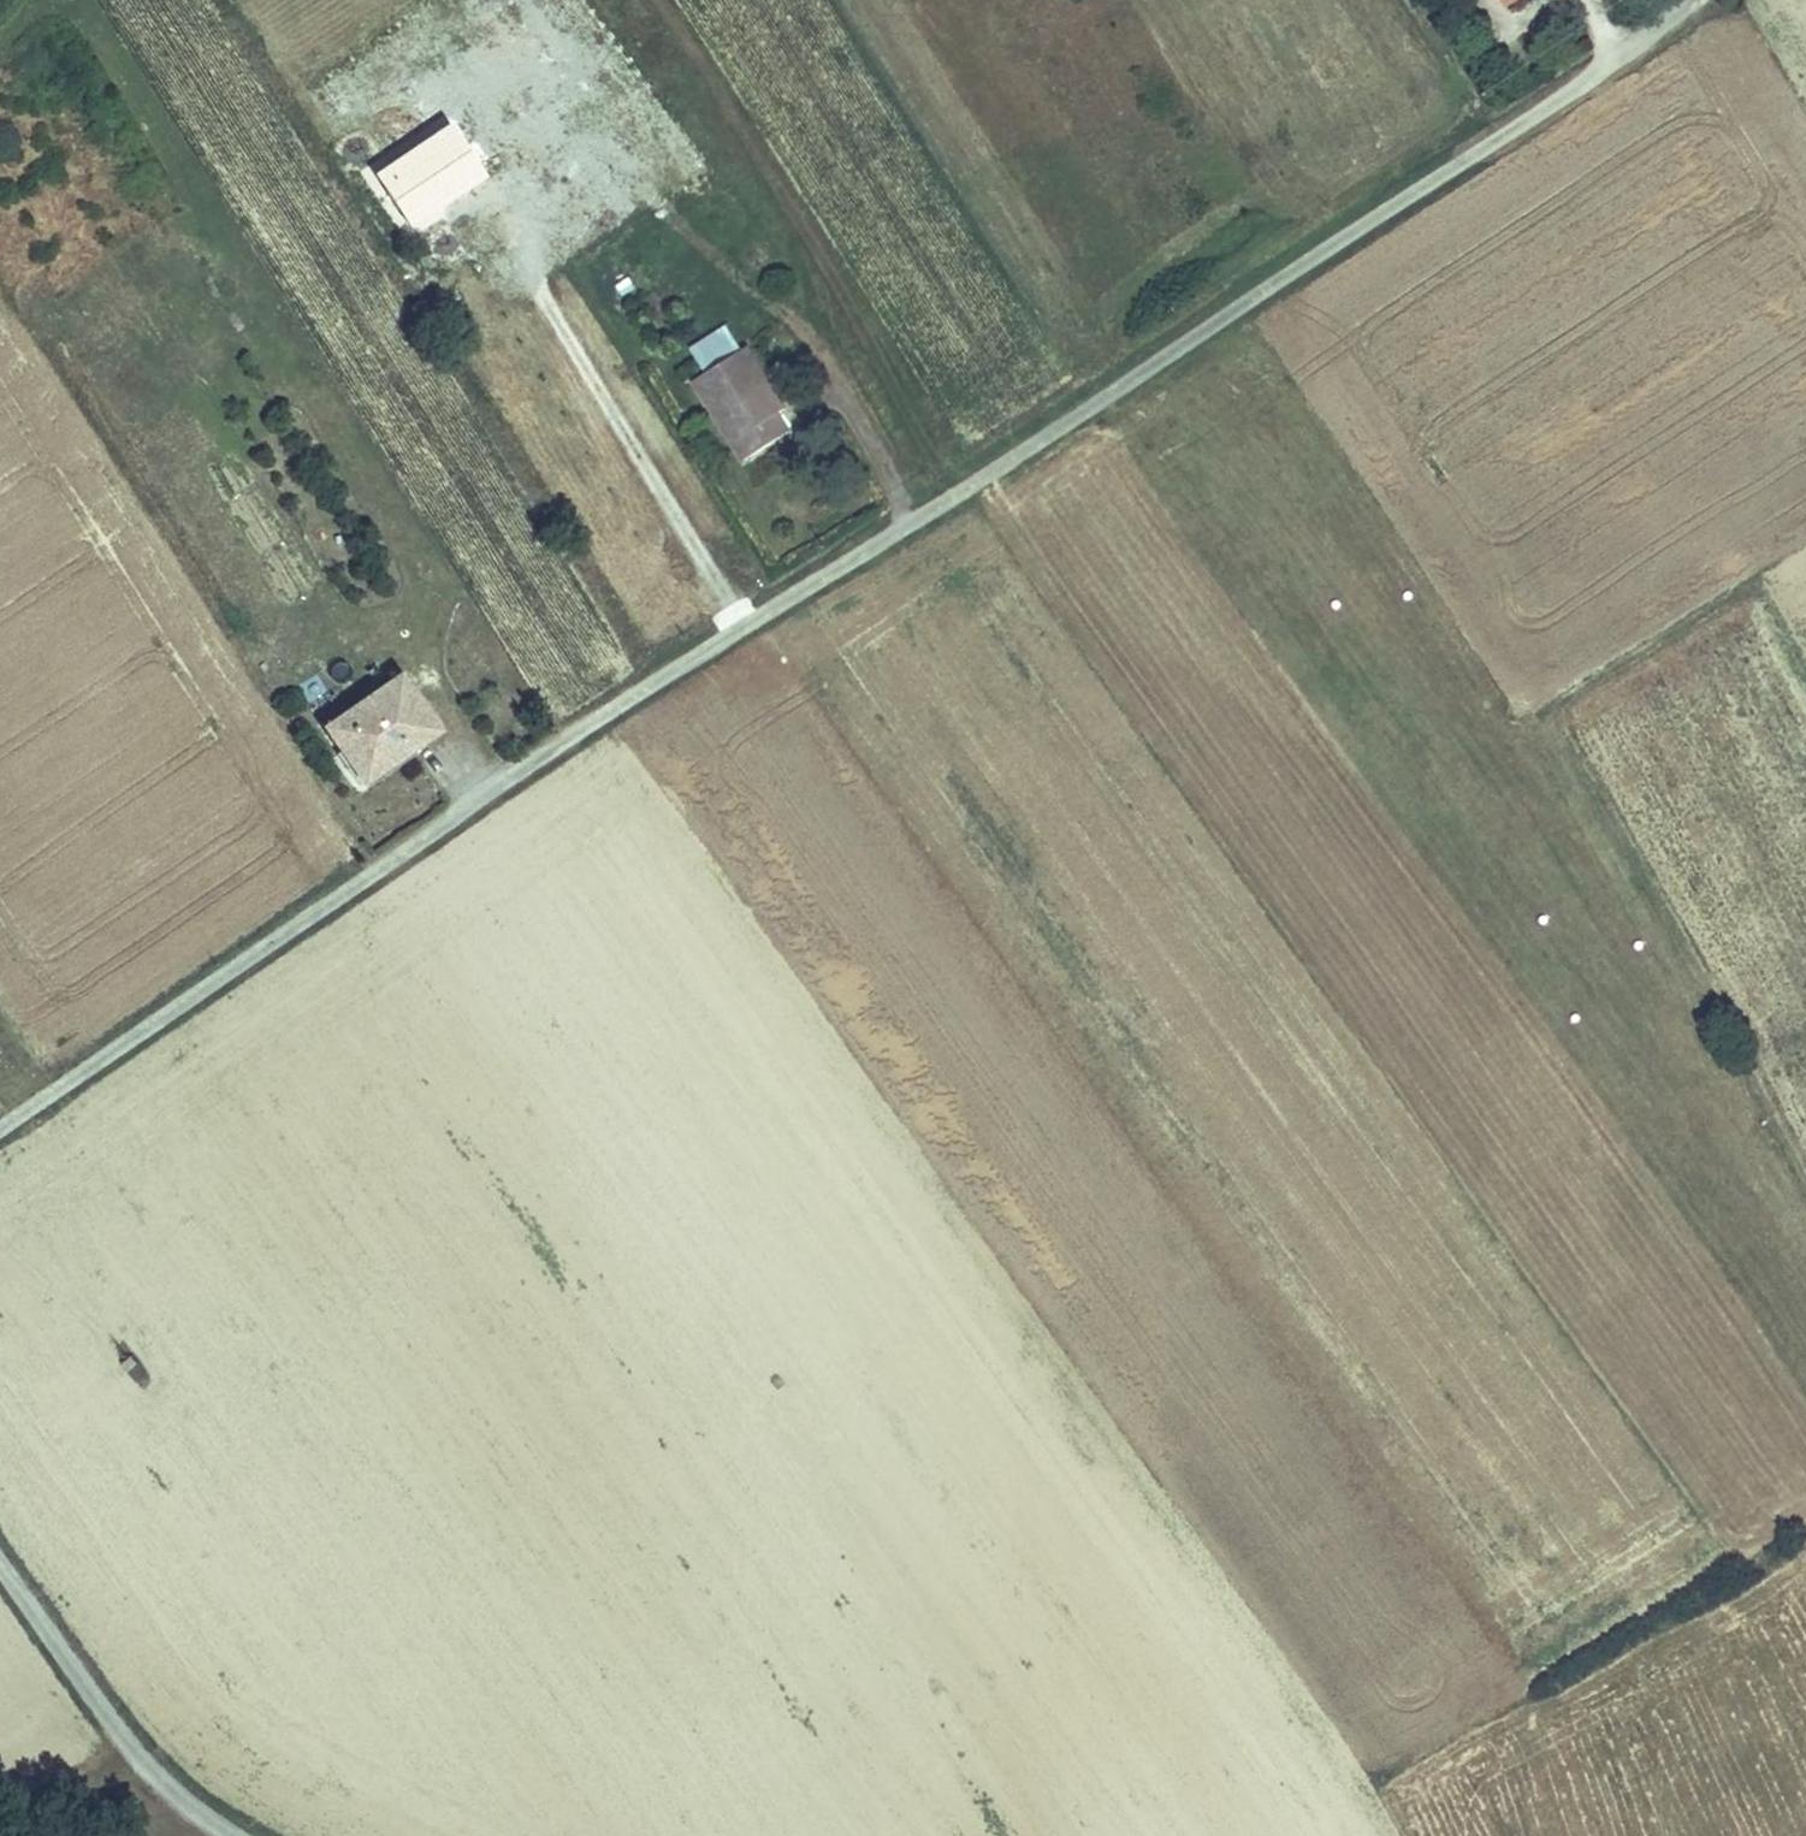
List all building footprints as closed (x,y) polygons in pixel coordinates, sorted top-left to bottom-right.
[(371,172),(403,220),(476,172),(445,124),(371,172)] [(767,447),(799,427),(746,343),(713,364),(767,447)] [(717,424),(741,463),(767,447),(713,364),(699,373),(727,417),(717,424)] [(407,667),(331,717),(369,775),(445,725),(407,667)]
